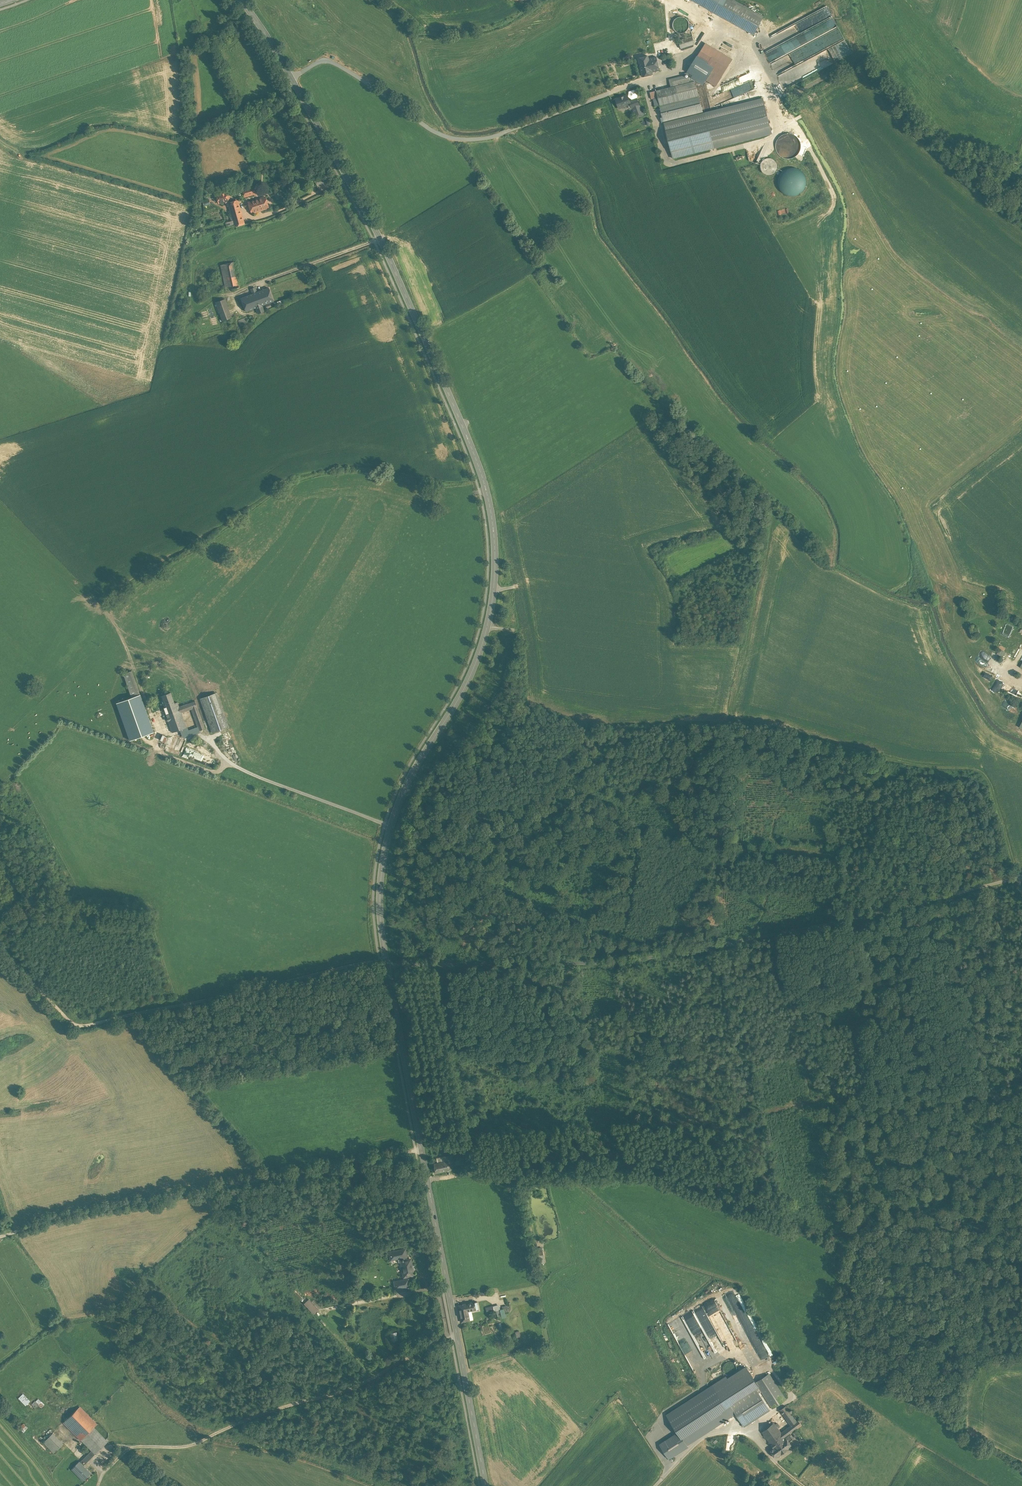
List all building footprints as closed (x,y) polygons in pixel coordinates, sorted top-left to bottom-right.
[(734,0),(692,0),(754,34),(764,17),(734,0)] [(689,28),(689,25),(689,21),(687,19),(684,17),(681,16),(678,17),(675,19),(673,22),(673,25),(673,28),(675,31),(678,32),(681,33),(684,32),(687,30),(689,28)] [(693,36),(678,41),(681,49),(695,44),(693,36)] [(806,36),(767,53),(771,61),(778,58),(779,58),(781,57),(786,56),(790,55),(792,55),(792,52),(794,51),(795,52),(801,49),(804,49),(810,46),(810,42),(815,39),(808,40),(806,36)] [(705,43),(694,61),(712,71),(707,80),(715,85),(727,67),(728,67),(732,60),(705,43)] [(648,56),(639,58),(643,77),(653,74),(652,72),(660,70),(657,57),(649,58),(648,56)] [(712,71),(694,61),(689,70),(706,80),(707,80),(712,71)] [(734,85),(738,83),(738,82),(748,78),(746,74),(732,81),(734,85)] [(685,75),(669,79),(671,87),(695,81),(689,77),(686,78),(685,75)] [(757,80),(712,95),(715,103),(760,87),(757,80)] [(660,105),(699,96),(695,81),(671,87),(656,91),(660,105)] [(697,86),(699,94),(706,92),(704,85),(697,86)] [(660,105),(656,91),(650,92),(652,99),(653,98),(655,106),(660,105)] [(628,95),(616,99),(619,108),(629,105),(635,119),(644,116),(637,98),(630,100),(628,95)] [(699,96),(660,105),(664,122),(703,113),(699,96)] [(763,98),(664,123),(666,130),(763,105),(763,98)] [(763,105),(666,130),(673,158),(771,132),(763,105)] [(800,151),(801,146),(800,141),(797,137),(793,134),(788,133),(783,134),(779,137),(777,141),(776,146),(777,151),(779,155),(784,158),(788,159),(793,158),(797,155),(800,151)] [(763,170),(772,173),(776,161),(768,158),(765,166),(763,170)] [(804,187),(805,182),(804,177),(801,173),(797,170),(792,169),(787,170),(783,173),(780,177),(779,182),(780,187),(783,191),(787,194),(792,195),(797,194),(801,191),(804,187)] [(256,185),(242,189),(245,197),(255,194),(255,195),(259,194),(256,185)] [(226,194),(217,197),(219,203),(228,200),(228,199),(226,194)] [(266,197),(248,202),(252,213),(269,208),(266,197)] [(237,200),(228,202),(234,220),(235,225),(241,223),(242,225),(244,224),(237,200)] [(234,262),(220,265),(226,290),(240,287),(234,262)] [(252,294),(241,298),(246,311),(256,307),(258,313),(264,311),(262,305),(260,306),(255,293),(253,288),(251,289),(252,294)] [(269,288),(255,293),(260,306),(262,305),(274,301),(269,288)] [(226,302),(217,306),(221,317),(231,313),(226,302)] [(999,648),(996,653),(1003,656),(1005,650),(999,648)] [(140,694),(132,671),(123,673),(132,697),(140,694)] [(171,692),(162,695),(166,706),(163,707),(166,714),(180,709),(179,707),(177,702),(175,703),(171,692)] [(216,693),(201,699),(213,732),(228,727),(216,693)] [(141,698),(132,701),(135,709),(138,708),(139,711),(145,709),(141,698)] [(205,728),(195,701),(179,707),(180,709),(181,712),(192,708),(197,722),(196,723),(199,731),(205,728)] [(145,709),(139,711),(138,711),(144,730),(152,727),(145,709)] [(180,709),(166,714),(172,732),(186,727),(181,712),(180,709)] [(152,727),(144,730),(150,746),(157,743),(152,727)] [(186,741),(176,736),(174,740),(168,737),(167,738),(165,743),(164,744),(181,752),(186,741)] [(447,1157),(436,1159),(437,1162),(434,1163),(435,1172),(449,1170),(448,1161),(448,1160),(447,1157)] [(411,1259),(407,1259),(406,1256),(405,1249),(389,1252),(390,1255),(391,1259),(400,1257),(402,1257),(403,1260),(401,1261),(404,1277),(414,1275),(411,1259)] [(408,1279),(394,1281),(396,1288),(409,1286),(408,1279)] [(298,1302),(303,1299),(296,1288),(291,1291),(298,1302)] [(742,1353),(744,1353),(755,1348),(752,1342),(756,1343),(760,1342),(760,1341),(757,1335),(755,1334),(750,1337),(749,1334),(737,1330),(746,1327),(748,1323),(733,1290),(723,1295),(722,1298),(717,1299),(715,1299),(717,1305),(725,1307),(721,1308),(725,1309),(721,1310),(724,1318),(723,1321),(723,1322),(723,1323),(723,1325),(731,1327),(742,1353)] [(312,1301),(304,1303),(311,1310),(319,1309),(312,1301)] [(474,1302),(463,1304),(463,1303),(462,1303),(462,1304),(458,1305),(461,1322),(473,1319),(471,1310),(475,1309),(474,1302)] [(499,1304),(485,1306),(486,1312),(495,1311),(496,1316),(501,1315),(501,1317),(506,1317),(504,1308),(500,1308),(499,1304)] [(397,1331),(389,1333),(391,1341),(398,1340),(397,1331)] [(671,1364),(677,1360),(671,1349),(664,1353),(671,1364)] [(736,1371),(737,1368),(736,1366),(735,1363),(732,1362),(730,1361),(727,1362),(725,1363),(724,1366),(723,1368),(724,1371),(725,1373),(727,1375),(730,1375),(733,1375),(735,1373),(736,1371)] [(726,1377),(713,1386),(726,1406),(730,1404),(756,1387),(759,1393),(762,1391),(756,1382),(746,1367),(728,1379),(726,1377)] [(769,1373),(756,1382),(769,1402),(773,1408),(786,1399),(769,1373)] [(667,1415),(678,1432),(687,1445),(692,1441),(691,1441),(735,1413),(730,1404),(726,1406),(713,1386),(667,1415)] [(756,1387),(730,1404),(735,1413),(744,1426),(750,1422),(746,1417),(762,1407),(765,1412),(770,1409),(766,1404),(769,1402),(762,1391),(759,1393),(756,1387)] [(30,1401),(23,1394),(19,1398),(26,1405),(30,1401)] [(38,1398),(31,1404),(35,1408),(42,1401),(38,1398)] [(797,1421),(786,1405),(780,1409),(791,1425),(797,1421)] [(94,1427),(77,1409),(64,1422),(81,1440),(94,1427)] [(791,1425),(781,1432),(784,1435),(785,1437),(802,1425),(798,1420),(797,1421),(791,1425)] [(774,1422),(762,1432),(771,1444),(784,1435),(781,1432),(774,1422)] [(108,1441),(94,1427),(81,1440),(91,1450),(95,1454),(108,1441)] [(687,1445),(678,1432),(660,1444),(669,1458),(688,1446),(687,1445)] [(63,1443),(53,1433),(43,1442),(54,1453),(63,1443)] [(784,1435),(771,1444),(774,1448),(770,1451),(775,1457),(781,1453),(781,1454),(788,1448),(792,1445),(787,1438),(786,1439),(785,1437),(784,1435)] [(736,1436),(728,1436),(726,1450),(734,1451),(735,1440),(736,1436)] [(91,1450),(80,1462),(83,1465),(95,1454),(91,1450)] [(80,1462),(79,1461),(72,1469),(83,1480),(90,1473),(83,1465),(80,1462)]
